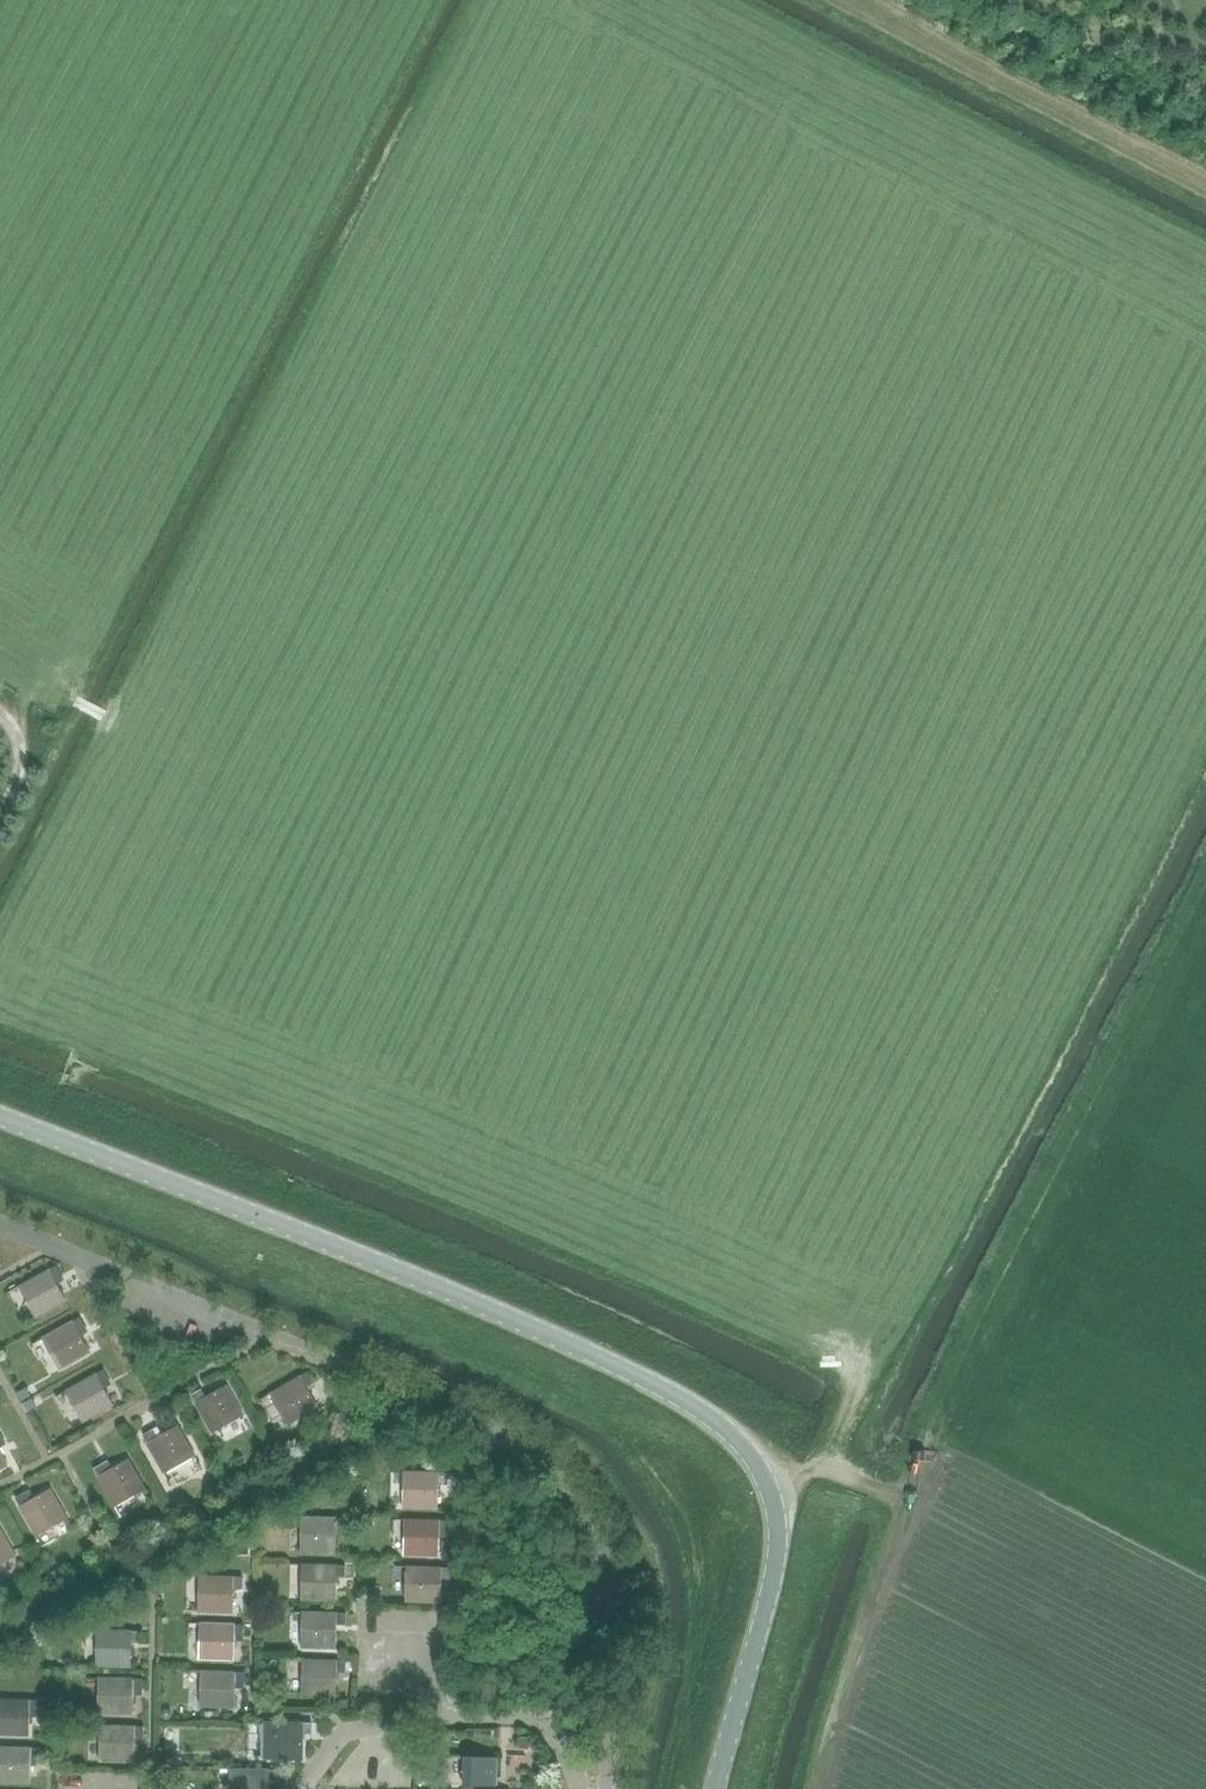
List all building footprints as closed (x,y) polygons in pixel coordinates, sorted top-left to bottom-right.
[(55,1280),(63,1276),(57,1266),(20,1287),(36,1317),(66,1300),(55,1280)] [(79,1333),(87,1329),(81,1318),(43,1339),(60,1370),(90,1353),(79,1333)] [(102,1385),(110,1380),(104,1370),(66,1391),(83,1421),(113,1405),(102,1385)] [(306,1386),(313,1382),(308,1372),(269,1394),(287,1424),(317,1407),(306,1386)] [(213,1433),(223,1427),(243,1415),(226,1385),(205,1397),(202,1389),(191,1395),(213,1433)] [(165,1474),(195,1456),(178,1425),(158,1436),(154,1429),(142,1435),(165,1474)] [(115,1507),(146,1490),(128,1458),(108,1471),(103,1463),(93,1468),(115,1507)] [(446,1485),(447,1473),(404,1472),(403,1507),(438,1508),(439,1485),(446,1485)] [(37,1536),(68,1518),(50,1488),(30,1500),(25,1492),(15,1499),(37,1536)] [(344,1530),(345,1518),(302,1517),(300,1553),(335,1554),(336,1530),(344,1530)] [(448,1532),(448,1520),(405,1519),(404,1554),(439,1555),(440,1531),(448,1532)] [(14,1556),(0,1529),(0,1565),(14,1556)] [(335,1577),(345,1578),(344,1567),(301,1566),(300,1599),(335,1600),(335,1577)] [(441,1580),(451,1580),(451,1568),(406,1567),(405,1602),(440,1603),(441,1580)] [(242,1590),(242,1578),(198,1577),(197,1611),(232,1612),(233,1589),(242,1590)] [(336,1625),(345,1626),(345,1614),(302,1612),(301,1647),(335,1649),(336,1625)] [(234,1637),(243,1637),(243,1625),(200,1624),(199,1659),(233,1660),(234,1637)] [(131,1644),(140,1644),(140,1631),(96,1630),(95,1665),(131,1666),(131,1644)] [(346,1673),(346,1661),(301,1660),(300,1695),(335,1696),(335,1672),(346,1673)] [(244,1685),(244,1672),(200,1672),(200,1706),(234,1707),(234,1685),(244,1685)] [(140,1691),(141,1679),(98,1678),(96,1713),(132,1714),(133,1691),(140,1691)] [(38,1699),(0,1699),(0,1734),(28,1734),(29,1712),(38,1712),(38,1699)] [(309,1735),(309,1723),(264,1723),(264,1758),(298,1759),(299,1735),(309,1735)] [(142,1738),(142,1727),(98,1725),(98,1760),(132,1761),(133,1738),(142,1738)] [(39,1747),(0,1745),(0,1780),(29,1781),(30,1759),(38,1759),(39,1747)] [(497,1757),(463,1756),(462,1784),(463,1784),(463,1788),(496,1788),(497,1757)] [(275,1769),(230,1768),(230,1788),(266,1788),(266,1781),(275,1781),(275,1769)]
